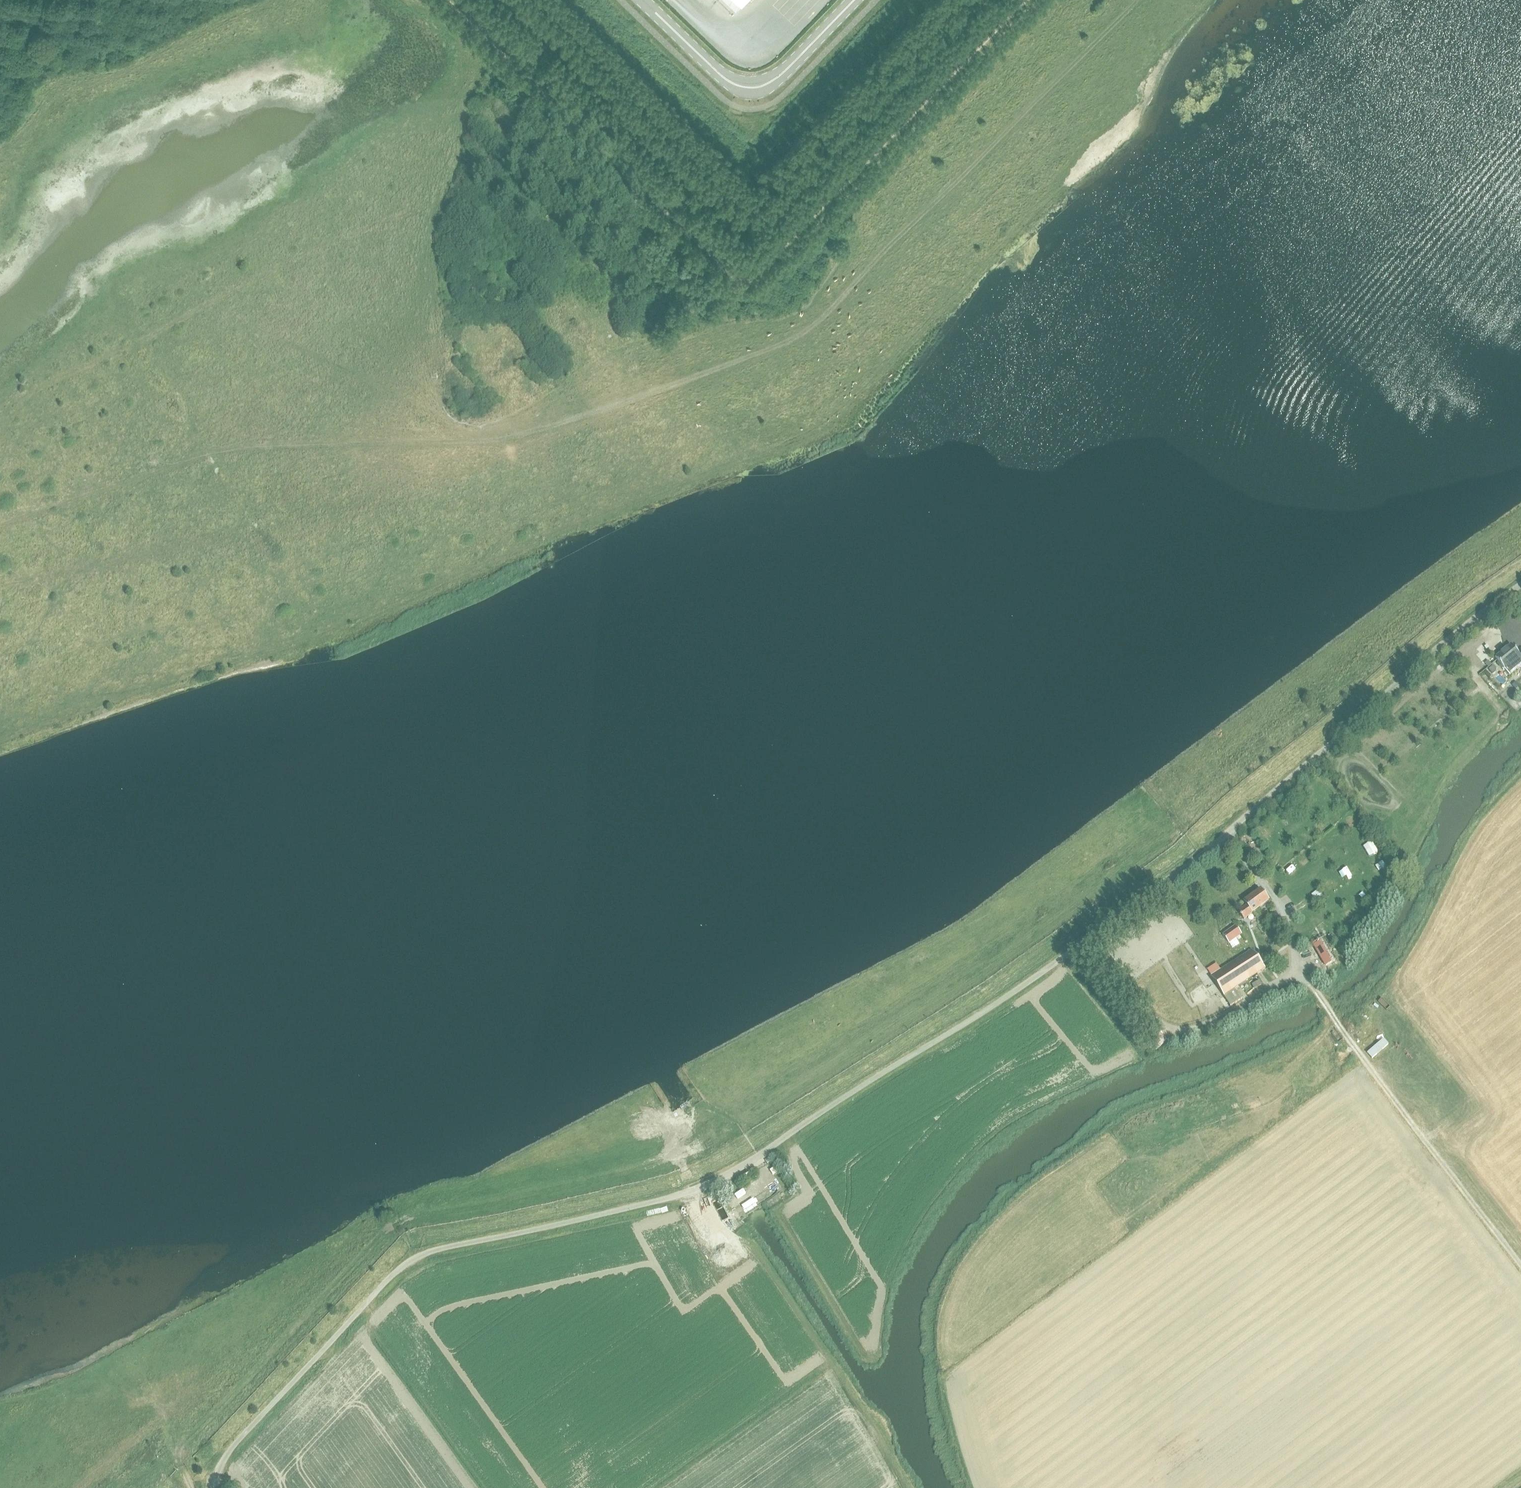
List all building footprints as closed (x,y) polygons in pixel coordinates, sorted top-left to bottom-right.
[(1495,658),(1504,670),(1520,657),(1511,645),(1495,658)] [(1327,836),(1330,845),(1339,842),(1336,833),(1327,836)] [(1384,880),(1387,867),(1377,865),(1374,878),(1384,880)] [(1323,888),(1335,889),(1335,879),(1324,878),(1323,888)] [(1238,912),(1244,920),(1269,901),(1260,889),(1243,902),(1246,906),(1238,912)] [(1366,889),(1362,896),(1371,901),(1375,894),(1366,889)] [(1346,924),(1352,921),(1348,911),(1341,914),(1346,924)] [(1223,931),(1227,938),(1239,930),(1235,924),(1223,931)] [(1313,944),(1326,966),(1336,960),(1323,938),(1313,944)] [(1252,950),(1211,977),(1230,1006),(1242,999),(1235,989),(1265,969),(1252,950)] [(1313,968),(1322,963),(1317,954),(1308,958),(1313,968)] [(1149,1039),(1157,1050),(1167,1042),(1159,1032),(1149,1039)] [(1376,1052),(1383,1047),(1376,1038),(1369,1044),(1376,1052)] [(753,1199),(741,1206),(744,1211),(756,1203),(753,1199)]
